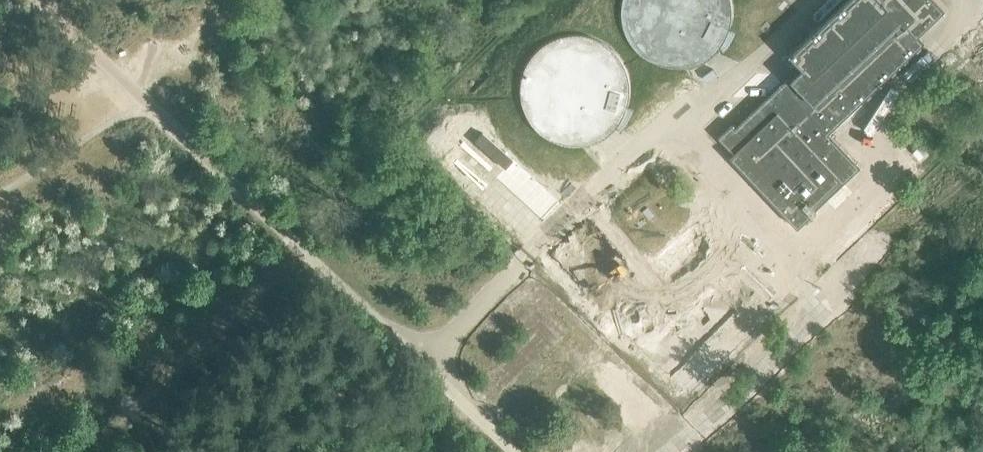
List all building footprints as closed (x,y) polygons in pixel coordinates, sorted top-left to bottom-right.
[(719,134),(735,150),(731,154),(800,224),(861,164),(830,131),(924,40),(918,34),(945,7),(938,0),(847,0),(790,56),(802,68),(793,77),(790,74),(738,124),(734,120),(719,134)]
